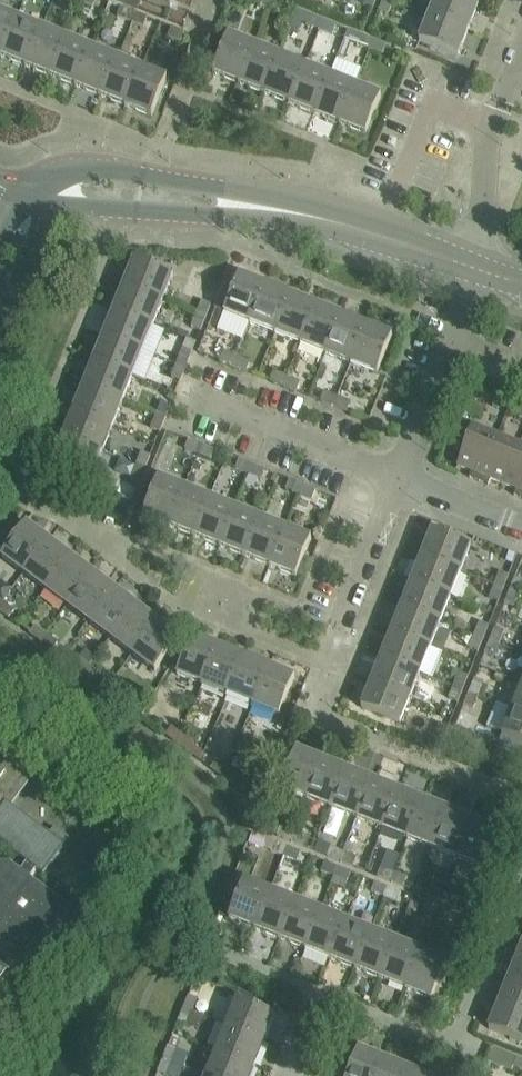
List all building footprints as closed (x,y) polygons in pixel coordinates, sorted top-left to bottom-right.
[(80,3),(93,8),(97,0),(82,0),(80,3)] [(171,11),(175,0),(142,0),(171,11)] [(269,11),(273,2),(268,0),(258,0),(256,6),(269,11)] [(377,0),(367,0),(364,6),(373,10),(377,0)] [(387,0),(385,0),(380,12),(389,16),(394,3),(387,0)] [(459,0),(437,0),(430,17),(469,33),(479,8),(459,0)] [(286,7),(273,2),(269,11),(282,16),(286,7)] [(131,23),(134,14),(121,9),(117,18),(131,23)] [(0,58),(16,19),(0,13),(0,58)] [(147,19),(134,14),(131,23),(144,29),(147,19)] [(320,31),(323,22),(310,17),(306,26),(320,31)] [(469,33),(430,17),(420,43),(458,59),(469,33)] [(41,29),(16,19),(0,58),(25,68),(41,29)] [(336,28),(323,22),(320,31),(333,37),(336,28)] [(66,39),(41,29),(25,68),(51,78),(66,39)] [(171,29),(168,38),(181,44),(185,34),(171,29)] [(213,75),(239,86),(255,47),(229,37),(213,75)] [(370,52),(374,43),(360,37),(357,46),(370,52)] [(91,49),(66,39),(51,78),(76,88),(91,49)] [(387,48),(374,43),(370,52),(383,57),(387,48)] [(280,57),(255,47),(239,86),(265,96),(280,57)] [(116,59),(91,49),(76,88),(101,98),(116,59)] [(305,67),(280,57),(265,96),(290,106),(305,67)] [(141,69),(116,59),(101,98),(126,108),(141,69)] [(330,77),(305,67),(290,106),(315,116),(330,77)] [(167,80),(141,69),(126,108),(152,119),(167,80)] [(356,87),(330,77),(315,116),(340,126),(356,87)] [(382,98),(356,87),(340,126),(366,137),(382,98)] [(135,261),(125,286),(125,287),(163,302),(174,276),(135,261)] [(225,315),(251,325),(266,287),(240,276),(225,315)] [(125,287),(115,312),(153,328),(163,302),(125,287)] [(291,297),(266,287),(251,325),(276,335),(291,297)] [(316,307),(291,297),(276,335),(301,345),(316,307)] [(202,303),(197,316),(206,320),(211,306),(202,303)] [(342,317),(316,307),(301,345),(326,356),(342,317)] [(115,312),(105,337),(143,353),(153,328),(115,312)] [(206,320),(197,316),(192,329),(201,333),(206,320)] [(367,327),(342,317),(326,356),(351,366),(367,327)] [(393,337),(367,327),(351,366),(377,376),(393,337)] [(105,337),(95,362),(133,378),(143,353),(105,337)] [(182,353),(177,366),(186,370),(191,357),(182,353)] [(237,359),(224,354),(220,363),(234,368),(237,359)] [(250,364),(237,359),(234,368),(247,373),(250,364)] [(95,362),(85,387),(84,388),(123,403),(133,378),(95,362)] [(186,370),(177,366),(172,379),(181,383),(186,370)] [(274,374),(271,383),(284,388),(287,379),(274,374)] [(301,384),(287,379),(284,388),(297,394),(301,384)] [(84,388),(75,412),(74,413),(113,429),(123,403),(84,388)] [(325,394),(321,403),(335,409),(338,399),(325,394)] [(351,405),(338,399),(335,409),(347,414),(351,405)] [(162,404),(157,416),(166,420),(171,407),(162,404)] [(74,413),(65,438),(64,438),(103,454),(113,429),(74,413)] [(166,420),(157,416),(151,430),(161,434),(166,420)] [(472,474),(470,480),(471,480),(471,479),(480,483),(497,440),(473,430),(458,468),(472,474)] [(93,480),(103,454),(64,438),(54,464),(93,480)] [(497,440),(480,483),(488,486),(488,487),(489,487),(491,481),(504,486),(519,448),(497,440)] [(202,447),(189,442),(185,451),(198,456),(202,447)] [(215,452),(202,447),(198,456),(212,461),(215,452)] [(504,486),(517,491),(514,498),(516,498),(516,497),(521,499),(521,450),(519,448),(504,486)] [(142,454),(137,467),(146,471),(151,458),(142,454)] [(252,467),(239,462),(236,471),(249,476),(252,467)] [(146,471),(137,467),(131,480),(140,484),(146,471)] [(266,472),(252,467),(249,476),(262,481),(266,472)] [(144,518),(170,528),(185,490),(159,479),(144,518)] [(303,487),(290,482),(286,491),(300,496),(303,487)] [(316,492),(303,487),(300,496),(312,501),(316,492)] [(210,500),(185,490),(170,528),(195,538),(210,500)] [(235,510),(210,500),(195,538),(220,548),(235,510)] [(261,520),(235,510),(220,548),(245,559),(261,520)] [(286,530),(261,520),(245,559),(270,569),(286,530)] [(2,559),(24,575),(24,576),(49,542),(27,526),(2,559)] [(312,540),(286,530),(270,569),(296,579),(312,540)] [(433,532),(423,557),(422,558),(461,573),(471,547),(433,532)] [(71,558),(49,542),(24,576),(46,592),(71,558)] [(93,575),(71,558),(46,592),(68,608),(93,575)] [(422,558),(412,583),(451,599),(461,573),(422,558)] [(500,574),(495,587),(504,590),(509,577),(500,574)] [(114,591),(93,575),(68,608),(90,624),(114,591)] [(510,593),(519,596),(521,590),(521,583),(515,580),(510,593)] [(412,583),(402,608),(441,624),(451,599),(412,583)] [(504,590),(495,587),(490,600),(499,604),(504,590)] [(136,607),(114,591),(90,624),(111,640),(136,607)] [(519,596),(510,593),(505,606),(514,610),(519,596)] [(3,604),(0,607),(0,614),(9,620),(14,612),(3,604)] [(158,623),(136,607),(111,640),(133,657),(158,623)] [(402,608),(392,634),(431,649),(441,624),(402,608)] [(180,640),(158,623),(133,657),(155,673),(180,640)] [(480,624),(475,637),(484,641),(489,628),(480,624)] [(29,636),(41,644),(47,636),(35,628),(29,636)] [(495,630),(490,643),(499,647),(504,634),(495,630)] [(392,634),(382,659),(421,674),(431,649),(392,634)] [(58,645),(47,636),(41,644),(52,653),(58,645)] [(484,641),(475,637),(469,650),(478,654),(484,641)] [(177,677),(203,687),(219,648),(193,638),(177,677)] [(499,647),(490,643),(485,657),(494,660),(499,647)] [(244,658),(219,648),(203,687),(228,697),(244,658)] [(269,668),(244,658),(228,697),(254,707),(269,668)] [(382,659),(372,684),(411,699),(421,674),(382,659)] [(73,668),(84,676),(90,668),(79,660),(73,668)] [(101,677),(90,668),(84,676),(96,685),(101,677)] [(295,679),(269,668),(254,707),(280,718),(295,679)] [(460,674),(455,687),(464,691),(469,678),(460,674)] [(475,681),(470,693),(479,697),(484,685),(475,681)] [(400,725),(411,699),(372,684),(362,710),(400,725)] [(464,691),(455,687),(449,701),(458,704),(464,691)] [(513,711),(521,715),(521,687),(513,711)] [(122,693),(116,700),(128,709),(134,701),(122,693)] [(479,697),(470,693),(464,707),(473,711),(479,697)] [(513,711),(502,737),(521,745),(521,715),(513,711)] [(440,725),(434,738),(443,742),(449,728),(440,725)] [(42,760),(43,759),(0,727),(0,729),(4,732),(0,737),(0,746),(34,771),(42,760)] [(166,737),(177,746),(183,738),(171,729),(166,737)] [(194,746),(183,738),(177,746),(188,754),(194,746)] [(433,738),(428,751),(438,755),(443,742),(434,738),(433,738)] [(281,790),(307,800),(323,762),(297,751),(281,790)] [(348,772),(323,762),(307,800),(332,810),(348,772)] [(228,771),(216,763),(211,771),(222,779),(228,771)] [(29,990),(83,918),(31,879),(36,872),(43,877),(65,848),(12,808),(8,805),(26,781),(10,769),(4,775),(0,772),(0,845),(26,864),(20,872),(0,857),(0,954),(9,961),(2,969),(29,990)] [(239,779),(228,771),(222,779),(233,787),(239,779)] [(373,782),(348,772),(332,810),(358,820),(373,782)] [(398,792),(373,782),(358,820),(383,830),(398,792)] [(423,802),(398,792),(383,830),(408,841),(423,802)] [(448,812),(423,802),(408,841),(433,851),(448,812)] [(474,822),(448,812),(433,851),(458,861),(474,822)] [(500,832),(474,822),(458,861),(484,871),(500,832)] [(277,838),(290,843),(293,834),(281,829),(277,838)] [(307,839),(293,834),(290,843),(303,848),(307,839)] [(271,853),(284,858),(287,849),(275,844),(271,853)] [(301,855),(287,849),(284,858),(297,864),(301,855)] [(327,858),(340,863),(344,854),(331,849),(327,858)] [(357,859),(344,854),(340,863),(354,868),(357,859)] [(321,873),(334,878),(338,869),(325,864),(321,873)] [(351,875),(338,869),(334,878),(347,884),(351,875)] [(378,878),(390,883),(394,874),(381,869),(378,878)] [(407,880),(394,874),(390,883),(404,889),(407,880)] [(229,920),(255,931),(271,892),(245,882),(229,920)] [(371,893),(385,899),(388,890),(375,884),(371,893)] [(428,898),(441,904),(444,894),(432,889),(428,898)] [(401,895),(388,890),(385,899),(398,904),(401,895)] [(296,902),(271,892),(255,931),(280,941),(296,902)] [(458,900),(444,894),(441,904),(454,909),(458,900)] [(413,899),(408,912),(417,915),(422,902),(413,899)] [(321,912),(296,902),(280,941),(305,951),(321,912)] [(422,914),(435,919),(438,910),(425,904),(422,914)] [(472,906),(468,916),(480,920),(484,911),(479,909),(472,906)] [(452,915),(438,910),(435,919),(448,924),(452,915)] [(346,922),(321,912),(305,951),(331,961),(346,922)] [(371,932),(346,922),(331,961),(356,971),(371,932)] [(396,942),(371,932),(356,971),(381,981),(396,942)] [(421,953),(396,942),(381,981),(406,991),(421,953)] [(447,963),(422,953),(421,953),(406,991),(432,1002),(447,963)] [(510,980),(521,985),(521,956),(520,955),(510,980)] [(10,982),(0,975),(0,995),(10,982)] [(499,1005),(521,1014),(521,985),(510,980),(499,1005)] [(189,998),(184,1010),(193,1014),(198,1001),(189,998)] [(237,1002),(226,1028),(265,1043),(275,1017),(237,1002)] [(521,1044),(521,1014),(499,1005),(489,1031),(521,1044)] [(193,1014),(184,1010),(178,1024),(187,1028),(193,1014)] [(265,1043),(226,1028),(216,1053),(255,1068),(265,1043)] [(169,1048),(163,1061),(172,1065),(178,1052),(169,1048)] [(385,1061),(359,1051),(349,1075),(379,1075),(385,1061)] [(216,1053),(207,1075),(252,1075),(255,1068),(216,1053)] [(521,1072),(521,1062),(518,1060),(514,1069),(521,1072)] [(163,1061),(158,1074),(162,1075),(168,1075),(172,1065),(163,1061)] [(385,1061),(379,1075),(408,1075),(410,1071),(385,1061)]
